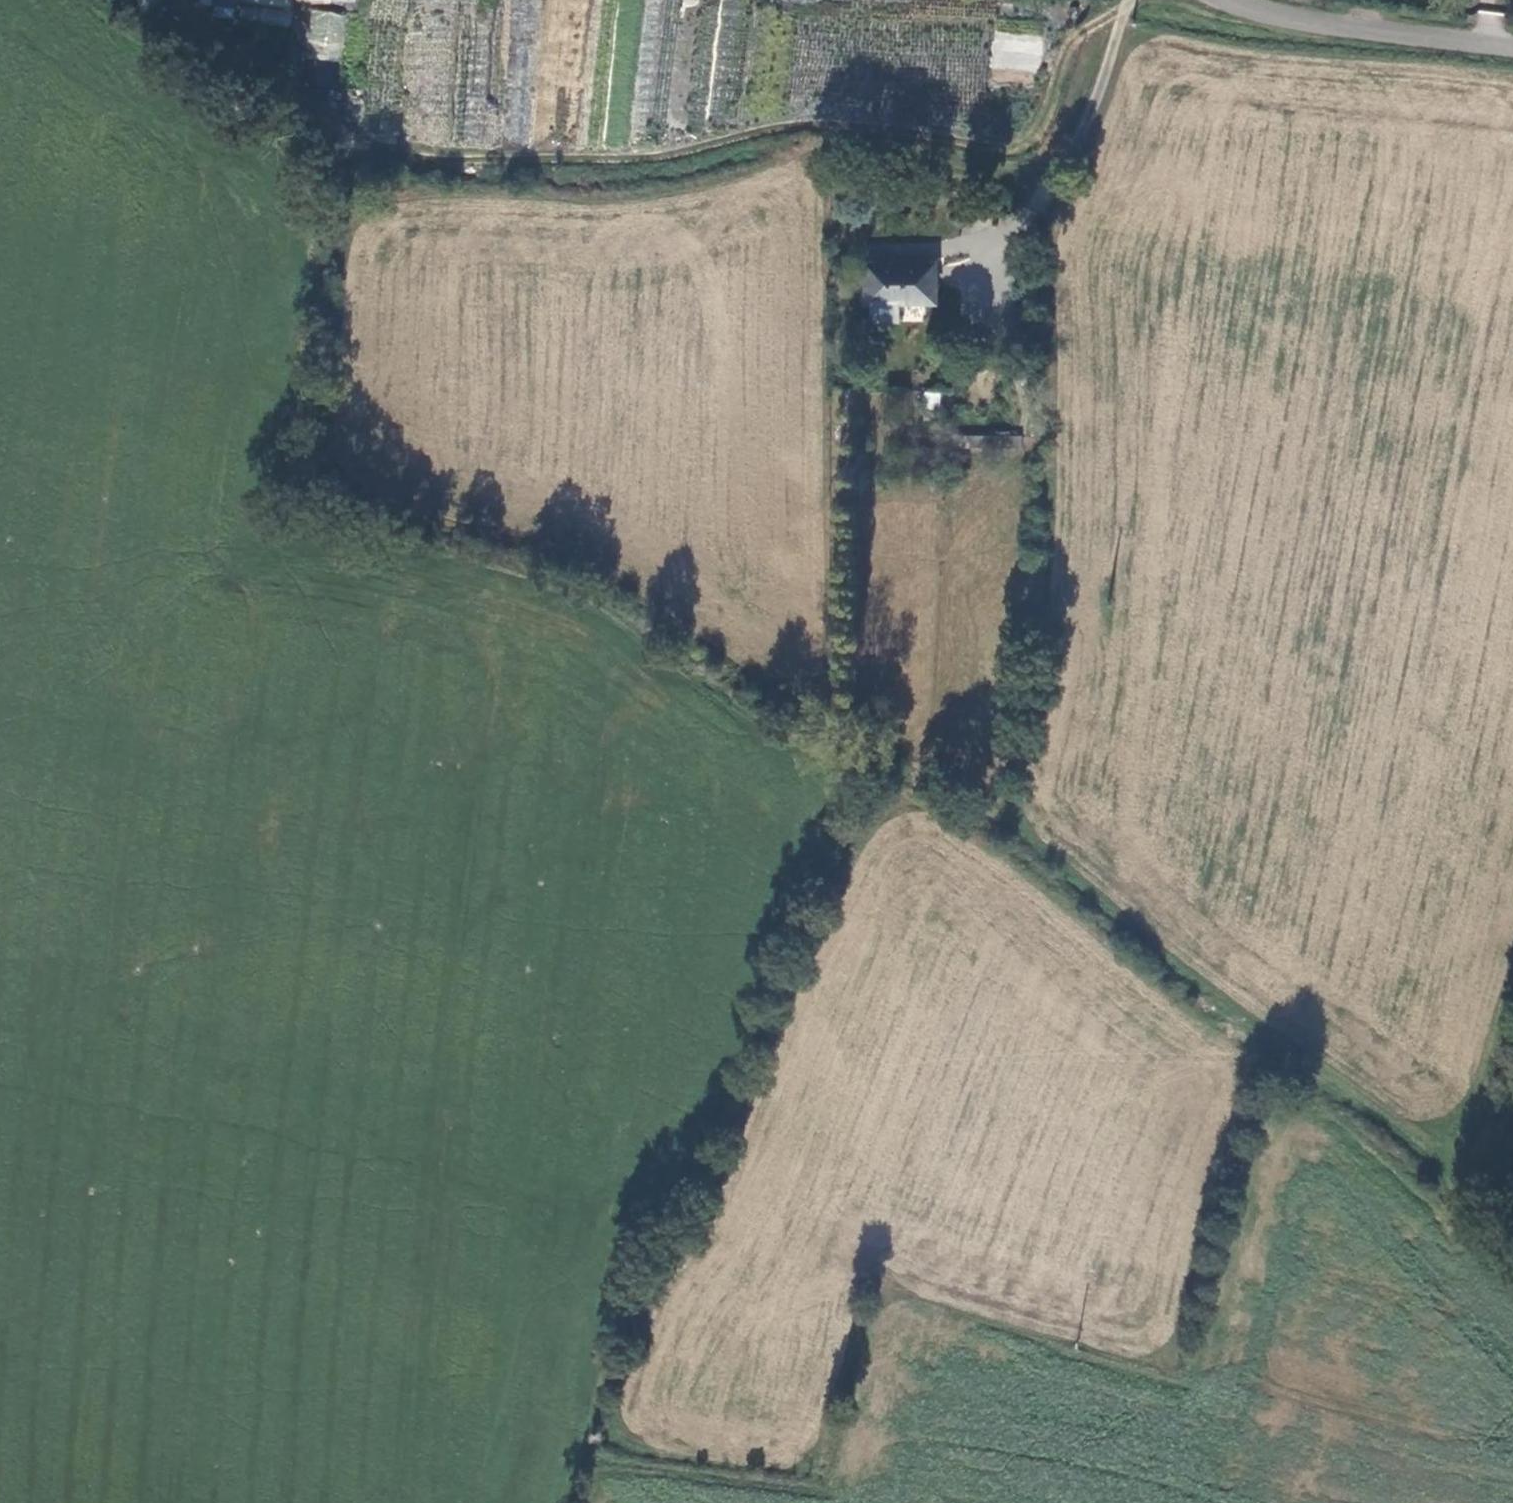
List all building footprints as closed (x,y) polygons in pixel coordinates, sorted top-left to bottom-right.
[(290,0),(200,0),(199,17),(290,20),(290,0)] [(341,81),(346,13),(307,10),(301,78),(341,81)] [(992,32),(990,68),(1040,72),(1042,35),(992,32)] [(938,302),(938,263),(867,264),(868,303),(873,303),(873,318),(900,319),(899,302),(938,302)]
